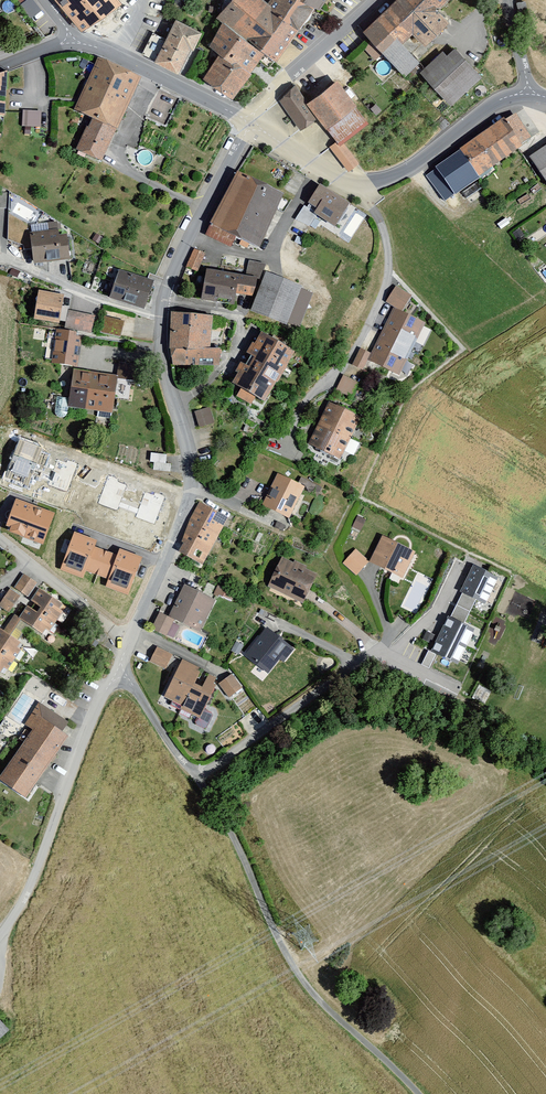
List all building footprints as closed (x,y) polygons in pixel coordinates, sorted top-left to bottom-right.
[(42,8),(36,0),(19,0),(31,16),(42,8)] [(83,26),(116,4),(112,0),(60,0),(83,26)] [(234,97),(266,54),(276,61),(296,30),(301,33),(316,5),(321,7),(325,0),(270,0),(269,1),(267,0),(231,0),(218,17),(222,21),(209,45),(220,52),(204,78),(234,97)] [(366,29),(376,39),(367,47),(377,58),(386,50),(410,75),(422,63),(414,55),(452,18),(441,7),(449,0),(395,0),(366,29)] [(531,1),(517,4),(521,25),(536,22),(531,1)] [(141,56),(182,75),(203,31),(176,18),(167,38),(153,32),(141,56)] [(421,72),(451,105),(482,77),(455,47),(447,55),(444,51),(421,72)] [(141,76),(98,56),(74,108),(92,116),(117,128),(141,76)] [(328,148),(348,174),(361,164),(345,143),(370,124),(336,80),(307,102),(296,87),(279,100),(301,128),(317,116),(337,141),(328,148)] [(22,127),(41,127),(41,111),(23,111),(22,127)] [(427,176),(446,204),(528,148),(526,146),(536,139),(518,112),(436,167),(437,169),(427,176)] [(102,161),(117,128),(92,116),(77,149),(102,161)] [(531,157),(545,179),(545,147),(531,157)] [(237,237),(259,248),(286,193),(237,169),(209,225),(212,226),(207,236),(231,248),(237,237)] [(320,185),(308,204),(316,209),(313,213),(334,227),(349,204),(320,185)] [(34,264),(71,260),(68,235),(59,236),(57,223),(49,224),(49,230),(31,232),(34,264)] [(459,243),(450,254),(460,261),(468,250),(459,243)] [(206,255),(194,250),(187,268),(198,273),(206,255)] [(202,301),(235,306),(236,294),(256,297),(251,311),(296,328),(312,290),(264,272),(266,265),(249,262),(247,276),(207,270),(202,301)] [(154,280),(119,269),(110,297),(145,309),(154,280)] [(403,380),(430,323),(406,312),(414,295),(395,287),(387,304),(392,308),(371,355),(360,350),(352,367),(367,374),(371,365),(403,380)] [(39,290),(34,319),(59,323),(65,295),(39,290)] [(95,315),(69,311),(66,330),(91,334),(95,315)] [(215,315),(170,312),(168,349),(174,367),(221,369),(222,346),(213,346),(215,315)] [(257,397),(264,400),(292,351),(261,334),(255,345),(252,343),(247,353),(253,356),(248,365),(241,361),(235,371),(238,373),(232,383),(241,388),(236,396),(252,405),(257,397)] [(80,345),(56,341),(52,364),(63,366),(62,371),(75,373),(69,406),(114,414),(120,377),(76,369),(80,345)] [(343,378),(336,392),(351,399),(357,384),(343,378)] [(309,444),(340,460),(361,419),(330,403),(309,444)] [(196,409),(198,426),(214,424),(212,407),(196,409)] [(18,440),(6,478),(29,485),(41,447),(18,440)] [(167,454),(151,453),(151,463),(154,463),(153,472),(172,473),(173,464),(167,464),(167,454)] [(263,506),(289,519),(305,488),(279,474),(263,506)] [(55,513),(16,498),(4,530),(43,544),(55,513)] [(229,517),(201,502),(179,542),(183,544),(178,553),(202,566),(229,517)] [(97,540),(75,532),(60,570),(83,578),(86,571),(108,579),(105,587),(128,595),(142,557),(120,548),(117,554),(95,546),(97,540)] [(416,553),(383,537),(370,562),(403,579),(416,553)] [(357,574),(370,560),(356,548),(343,562),(357,574)] [(268,592),(304,609),(319,576),(283,559),(268,592)] [(492,571),(472,562),(455,601),(469,608),(474,598),(479,602),(492,571)] [(37,584),(22,573),(13,587),(28,597),(37,584)] [(178,620),(202,631),(217,600),(186,585),(170,617),(160,613),(152,630),(169,639),(178,620)] [(41,590),(34,601),(43,606),(38,613),(27,606),(20,617),(17,615),(5,633),(0,630),(0,675),(5,678),(26,646),(18,641),(29,625),(47,637),(67,606),(41,590)] [(8,613),(20,596),(11,590),(0,606),(0,607),(8,613)] [(462,623),(469,608),(455,601),(448,616),(446,615),(430,648),(436,651),(451,659),(467,626),(462,623)] [(475,626),(467,644),(474,648),(483,629),(475,626)] [(247,657),(269,674),(280,660),(286,665),(296,651),(268,629),(247,657)] [(428,667),(436,651),(430,648),(427,647),(419,663),(428,667)] [(156,649),(150,663),(168,671),(174,656),(156,649)] [(201,668),(183,660),(165,697),(182,706),(180,710),(199,719),(218,681),(208,676),(203,687),(194,683),(201,668)] [(219,685),(230,699),(243,689),(232,675),(219,685)] [(38,703),(24,723),(33,730),(0,776),(0,779),(27,797),(70,735),(63,731),(68,724),(38,703)] [(10,1031),(0,1020),(0,1039),(10,1031)]
